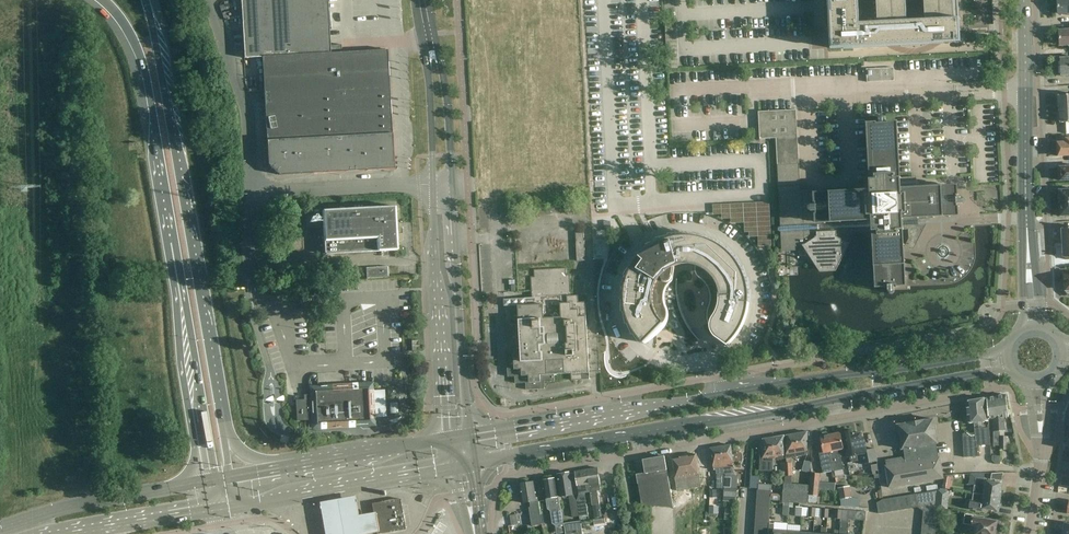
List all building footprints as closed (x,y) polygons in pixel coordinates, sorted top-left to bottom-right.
[(264,91),(269,165),(280,175),(394,168),(387,50),(374,51),(374,50),(342,52),(341,45),(330,45),(328,0),(241,0),(245,58),(263,57),(264,91)] [(831,29),(827,30),(827,42),(832,41),(832,49),(853,48),(853,41),(891,39),(893,40),(896,42),(899,43),(901,44),(904,45),(907,45),(911,46),(914,45),(917,45),(920,45),(923,44),(926,43),(927,42),(927,44),(956,42),(955,27),(959,26),(957,0),(924,0),(925,20),(907,21),(906,0),(862,0),(859,0),(830,0),(831,29)] [(1058,14),(1067,13),(1068,15),(1068,0),(1057,0),(1058,14)] [(1059,31),(1060,45),(1068,45),(1068,46),(1068,30),(1059,31)] [(1068,74),(1068,58),(1060,59),(1061,75),(1068,74)] [(1059,95),(1059,97),(1058,97),(1058,103),(1059,102),(1059,109),(1068,108),(1068,94),(1059,95)] [(1059,109),(1060,115),(1059,115),(1060,121),(1060,123),(1068,122),(1068,108),(1059,109)] [(802,195),(800,164),(796,110),(758,112),(760,140),(776,139),(779,189),(783,188),(785,226),(780,226),(779,227),(778,227),(778,228),(778,229),(778,230),(778,231),(779,232),(780,233),(781,233),(786,233),(787,247),(803,246),(815,266),(820,272),(837,271),(856,233),(872,232),(876,289),(888,288),(888,291),(889,292),(889,293),(890,293),(890,294),(891,294),(892,294),(893,294),(893,293),(894,293),(894,292),(895,292),(895,291),(895,290),(895,287),(898,287),(898,286),(901,286),(906,281),(906,278),(907,277),(905,229),(912,229),(919,228),(919,219),(951,217),(951,216),(954,216),(959,211),(958,208),(960,207),(959,204),(963,204),(964,204),(965,203),(966,202),(966,201),(966,200),(966,199),(965,199),(965,198),(964,198),(964,197),(963,197),(959,197),(959,194),(958,194),(957,191),(952,187),(950,187),(949,185),(914,187),(913,178),(901,178),(899,130),(898,130),(897,123),(889,123),(889,122),(886,122),(886,118),(885,117),(885,116),(884,116),(884,115),(883,115),(882,115),(881,115),(881,116),(880,116),(879,117),(879,118),(879,122),(876,122),(876,124),(868,124),(868,132),(867,132),(870,190),(823,192),(823,193),(802,195)] [(1066,139),(1066,142),(1058,143),(1058,150),(1057,150),(1057,155),(1058,155),(1059,156),(1068,156),(1068,138),(1066,139)] [(1060,167),(1060,173),(1058,173),(1059,180),(1061,180),(1061,181),(1068,180),(1068,167),(1060,167)] [(1059,190),(1060,203),(1068,203),(1068,190),(1059,190)] [(1060,203),(1060,216),(1068,216),(1068,203),(1060,203)] [(382,257),(387,256),(388,256),(388,251),(396,251),(398,249),(396,207),(395,206),(345,209),(323,210),(322,211),(324,253),(325,254),(345,253),(381,251),(382,257)] [(585,233),(576,233),(577,261),(586,261),(585,233)] [(733,256),(726,249),(716,243),(706,238),(694,236),(682,235),(670,238),(658,242),(660,246),(650,251),(640,256),(634,265),(629,275),(626,285),(624,296),(625,306),(627,315),(630,324),(636,334),(644,343),(658,329),(658,330),(659,330),(660,330),(661,330),(662,330),(663,329),(664,328),(664,327),(664,326),(664,325),(663,324),(665,322),(665,321),(667,317),(667,312),(666,308),(664,302),(664,292),(666,287),(669,283),(671,281),(672,280),(673,278),(675,267),(677,266),(680,265),(684,265),(688,265),(695,266),(695,265),(696,270),(696,273),(698,276),(701,279),(702,280),(704,281),(705,282),(708,287),(710,292),(710,298),(710,303),(708,309),(707,318),(708,322),(710,327),(711,330),(714,334),(717,336),(720,339),(728,344),(736,336),(743,324),(747,313),(749,303),(749,293),(747,282),(744,273),(739,264),(733,256)] [(387,266),(367,268),(366,268),(367,279),(388,278),(389,277),(388,267),(387,266)] [(505,306),(519,305),(519,313),(512,313),(513,321),(520,320),(521,354),(514,355),(515,362),(508,362),(509,377),(516,376),(516,383),(530,383),(530,390),(542,389),(541,382),(555,381),(555,374),(572,373),(572,380),(583,380),(583,373),(590,372),(586,302),(579,302),(578,295),(571,296),(570,275),(567,275),(566,268),(534,270),(535,277),(531,277),(532,298),(504,299),(505,306)] [(357,345),(358,352),(367,351),(366,343),(357,345)] [(644,370),(648,364),(641,358),(637,364),(644,370)] [(342,388),(313,389),(314,397),(315,412),(315,426),(372,422),(372,418),(386,417),(384,390),(370,391),(370,386),(358,387),(358,384),(342,385),(342,388)] [(304,399),(296,400),(297,421),(309,420),(308,412),(315,412),(314,397),(311,397),(308,394),(304,395),(304,399)] [(1009,416),(1006,394),(997,396),(1001,433),(1005,433),(1005,430),(1006,430),(1004,417),(1009,416)] [(1001,433),(997,396),(988,398),(990,419),(994,418),(995,431),(996,431),(996,434),(1001,433)] [(990,419),(988,398),(967,401),(968,423),(974,422),(975,433),(971,433),(967,430),(962,434),(964,457),(980,456),(979,445),(991,444),(990,421),(990,419)] [(399,410),(398,400),(391,400),(392,411),(399,410)] [(904,449),(905,457),(886,460),(887,466),(886,466),(889,488),(944,479),(940,457),(939,457),(937,444),(938,443),(934,419),(898,425),(902,450),(904,449)] [(848,457),(860,454),(862,464),(877,461),(875,448),(867,450),(865,438),(863,439),(861,432),(855,434),(854,433),(853,430),(851,431),(851,430),(846,431),(846,432),(843,432),(848,457)] [(808,454),(809,431),(787,435),(786,458),(787,462),(784,463),(785,476),(793,475),(792,462),(790,462),(789,457),(808,454)] [(823,434),(823,436),(821,436),(824,452),(820,453),(824,473),(834,471),(830,451),(833,450),(830,434),(829,435),(828,433),(827,432),(824,433),(823,434)] [(830,451),(834,471),(844,469),(840,450),(844,449),(841,432),(830,434),(833,450),(830,451)] [(784,459),(785,435),(775,437),(773,465),(774,465),(776,464),(776,460),(784,459)] [(774,465),(773,465),(775,437),(764,439),(763,453),(761,453),(761,470),(772,471),(774,471),(774,465)] [(732,444),(721,446),(724,466),(724,474),(733,473),(733,467),(735,467),(732,444)] [(724,466),(721,446),(711,448),(715,470),(716,470),(717,487),(723,488),(724,474),(724,466)] [(684,456),(688,476),(693,475),(695,489),(696,491),(703,490),(702,488),(708,487),(706,472),(700,473),(697,454),(684,456)] [(665,456),(644,460),(646,475),(637,477),(642,505),(653,506),(674,508),(665,456)] [(683,477),(688,476),(684,456),(672,458),(675,478),(679,501),(686,500),(683,477)] [(598,468),(587,469),(591,492),(590,492),(594,514),(597,514),(599,506),(597,494),(595,495),(595,491),(602,490),(598,468)] [(587,469),(576,471),(580,494),(577,500),(577,499),(579,516),(580,516),(580,521),(587,520),(587,515),(589,514),(586,493),(590,492),(591,492),(587,469)] [(574,517),(579,516),(577,499),(574,495),(570,472),(558,474),(561,497),(570,496),(574,517)] [(818,495),(820,474),(811,473),(808,502),(817,502),(817,495),(818,495)] [(724,501),(730,501),(737,502),(737,487),(731,487),(732,477),(726,477),(725,487),(724,501)] [(562,517),(561,511),(560,501),(559,496),(558,496),(555,479),(551,479),(550,478),(546,478),(545,480),(544,480),(547,499),(553,498),(554,503),(551,504),(554,518),(562,517)] [(984,487),(983,494),(1003,497),(1004,490),(1002,490),(1003,483),(985,480),(985,478),(976,479),(975,486),(984,487)] [(542,524),(541,513),(539,505),(537,505),(537,501),(534,482),(528,483),(526,482),(523,482),(522,484),(521,484),(524,503),(531,502),(532,507),(529,507),(532,525),(542,524)] [(808,485),(784,483),(783,502),(807,503),(808,485)] [(838,488),(840,499),(852,497),(849,486),(838,488)] [(939,490),(916,494),(918,507),(924,511),(937,512),(937,508),(939,495),(939,490)] [(918,507),(916,494),(909,495),(912,508),(918,507)] [(1003,497),(983,494),(981,502),(972,501),(971,509),(981,510),(981,508),(999,511),(1000,504),(1002,504),(1003,497)] [(909,495),(903,496),(905,509),(912,508),(909,495)] [(374,513),(365,514),(359,515),(358,509),(356,496),(319,502),(322,517),(325,533),(376,533),(377,533),(378,533),(374,513)] [(905,509),(903,496),(897,497),(899,510),(905,509)] [(897,497),(890,498),(892,511),(899,510),(897,497)] [(890,498),(884,499),(886,513),(892,511),(890,498)] [(402,508),(400,499),(372,504),(374,513),(378,533),(377,533),(380,533),(406,530),(402,508)] [(886,513),(884,499),(878,503),(879,514),(886,513)] [(842,509),(841,519),(841,522),(840,522),(840,533),(849,533),(849,522),(849,519),(850,510),(842,509)] [(517,514),(510,515),(512,526),(519,525),(517,514)] [(975,533),(997,533),(997,531),(996,529),(997,521),(974,517),(974,515),(965,514),(963,524),(976,526),(975,533)] [(582,521),(565,523),(567,533),(584,533),(582,521)]
